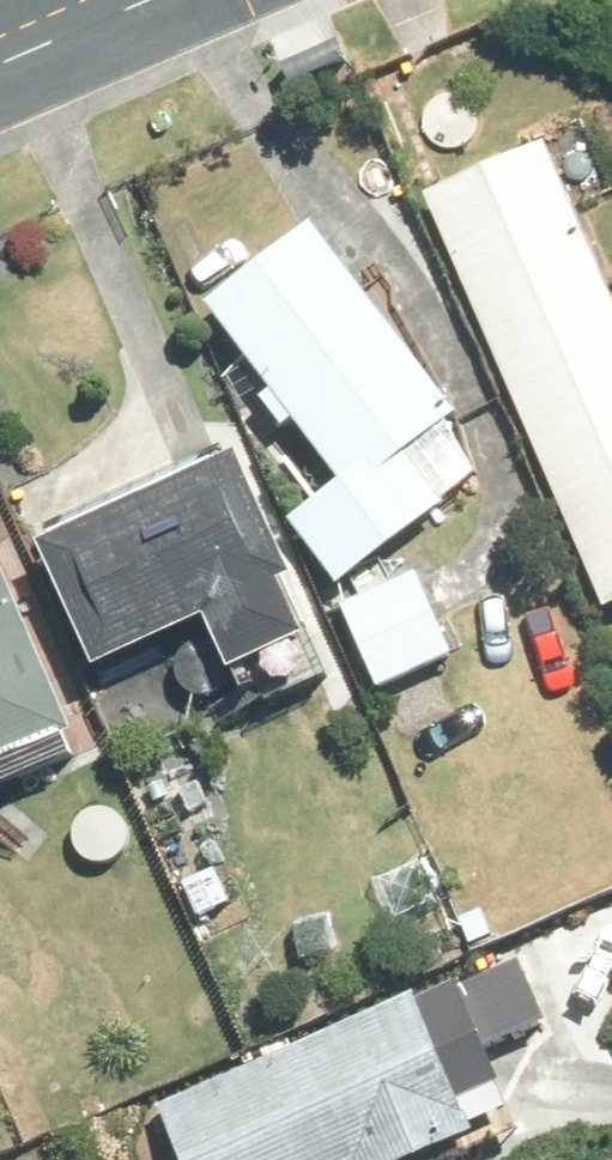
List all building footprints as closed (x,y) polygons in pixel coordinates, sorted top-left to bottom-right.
[(330,16),(276,42),(295,82),(350,56),(330,16)] [(428,179),(517,383),(611,343),(611,285),(543,128),(428,179)] [(289,508),(340,573),(448,488),(445,482),(477,456),(441,410),(459,394),(310,205),(207,288),(276,373),(261,383),(283,412),(296,402),(345,463),(289,508)] [(517,383),(609,592),(611,590),(611,343),(517,383)] [(239,425),(38,521),(96,642),(207,591),(232,645),(308,609),(282,556),(296,549),(239,425)] [(1,768),(73,736),(63,714),(76,709),(0,534),(0,770),(1,768)] [(341,596),(380,678),(455,642),(418,562),(341,596)] [(215,859),(185,874),(200,905),(232,889),(215,859)] [(160,1094),(190,1159),(336,1159),(355,1151),(359,1159),(375,1159),(476,1114),(449,1055),(490,1036),(460,970),(417,989),(412,979),(160,1094)] [(437,1159),(461,1159),(457,1150),(437,1159)]
